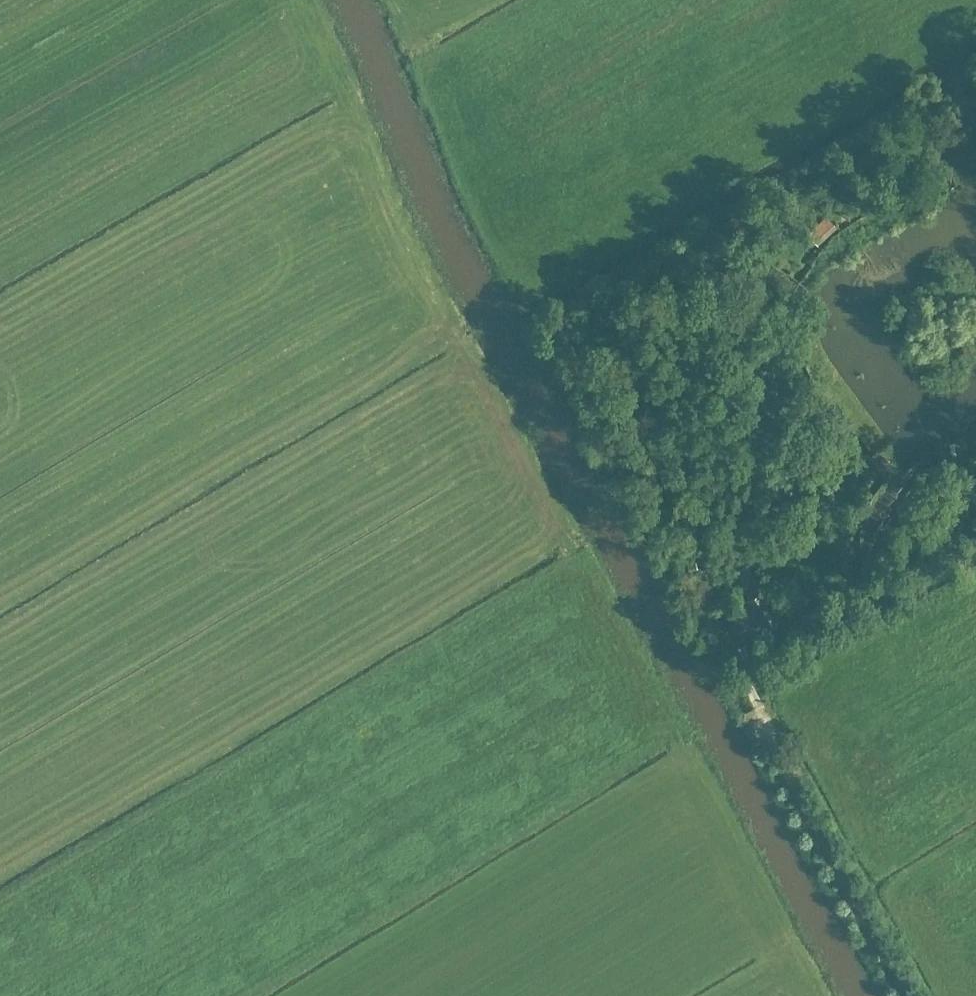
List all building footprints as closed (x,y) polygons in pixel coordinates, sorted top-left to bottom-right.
[(763,588),(743,600),(763,631),(783,619),(763,588)] [(728,632),(737,647),(747,640),(739,625),(728,632)]
